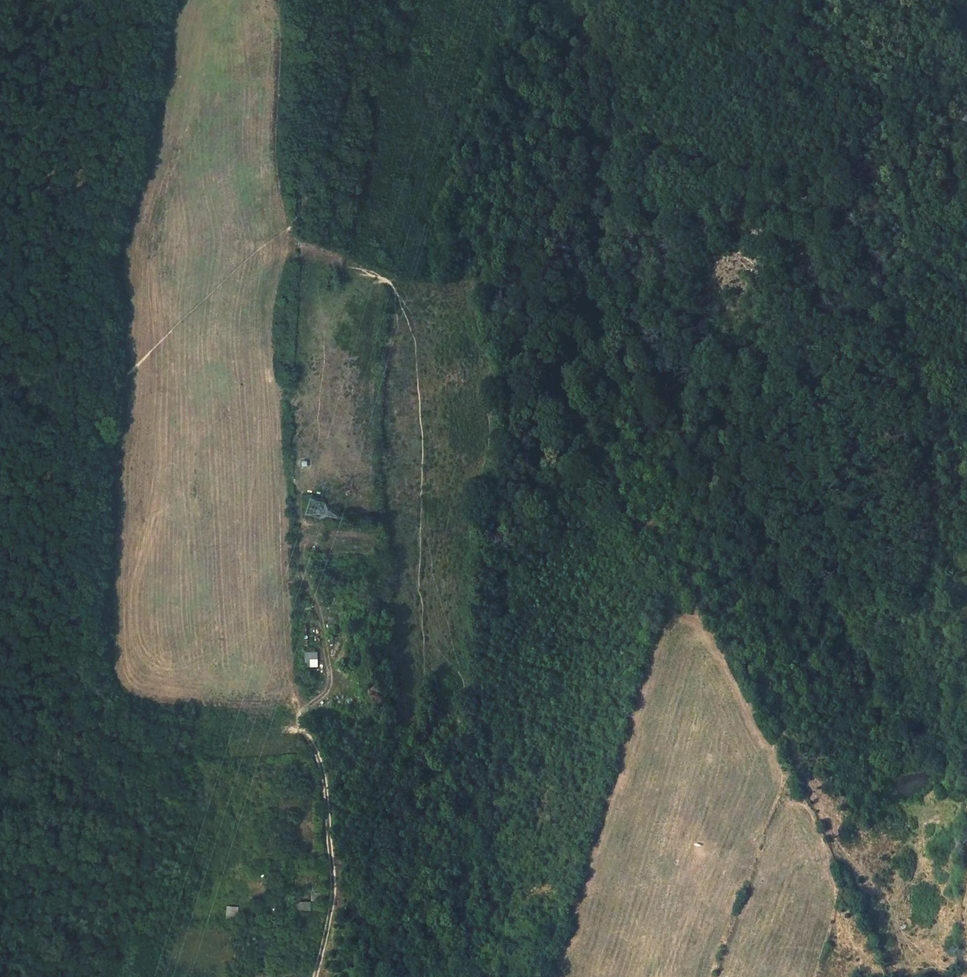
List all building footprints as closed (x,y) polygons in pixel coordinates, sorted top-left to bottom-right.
[(317,651),(304,652),(305,666),(317,665),(317,651)] [(237,918),(239,908),(227,906),(226,917),(237,918)]
